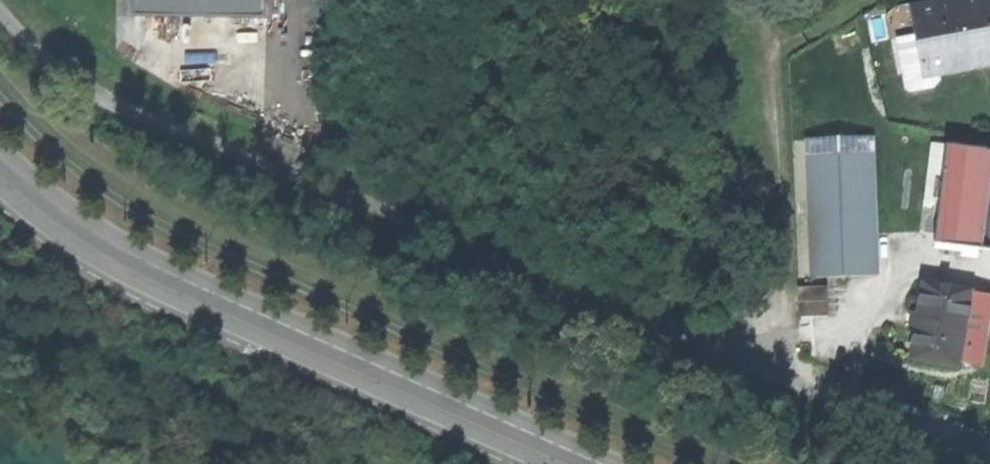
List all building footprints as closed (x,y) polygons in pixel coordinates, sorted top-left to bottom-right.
[(134,16),(199,17),(265,18),(265,0),(134,0),(134,16)] [(924,62),(932,60),(934,72),(952,68),(950,57),(989,50),(989,16),(987,0),(968,0),(915,10),(919,35),(924,62)] [(936,83),(934,72),(932,60),(924,62),(919,35),(897,39),(906,88),(910,92),(932,87),(936,83)] [(950,57),(952,68),(989,61),(989,50),(950,57)] [(813,274),(874,271),(867,120),(807,122),(813,274)] [(989,250),(989,150),(946,145),(934,243),(989,250)] [(959,365),(960,360),(964,336),(969,306),(971,294),(971,292),(923,284),(917,320),(911,358),(959,365)] [(798,318),(828,317),(827,287),(798,288),(798,318)] [(982,296),(971,294),(969,306),(980,308),(982,296)] [(980,308),(969,306),(964,336),(975,338),(980,308)] [(975,338),(964,336),(960,360),(977,363),(981,339),(975,338)]
